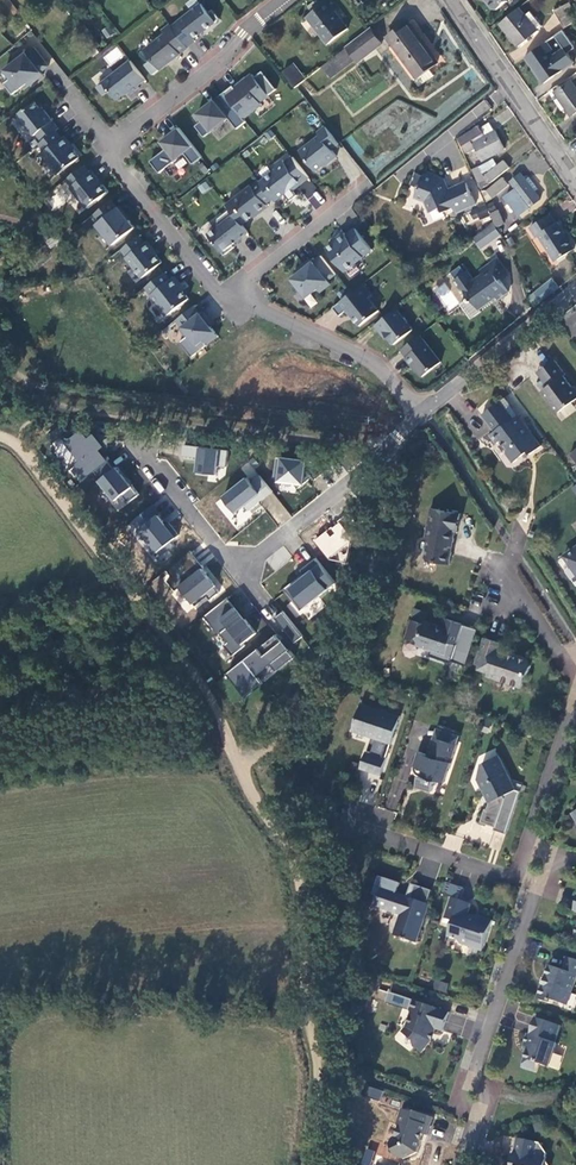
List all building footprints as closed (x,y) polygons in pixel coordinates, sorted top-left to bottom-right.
[(200,0),(194,0),(169,20),(185,40),(192,34),(190,32),(217,12),(209,2),(205,6),(200,0)] [(345,22),(332,5),(336,1),(335,0),(309,0),(308,0),(311,5),(305,10),(325,37),(345,22)] [(560,21),(575,10),(568,0),(554,0),(550,3),(560,21)] [(523,9),(516,1),(497,17),(516,39),(535,24),(534,23),(539,19),(527,5),(523,9)] [(410,72),(416,79),(430,69),(425,62),(434,55),(405,15),(384,30),(413,70),(410,72)] [(169,20),(167,18),(159,24),(161,27),(142,43),(149,53),(142,58),(150,68),(169,53),(170,54),(178,47),(177,46),(185,40),(169,20)] [(559,22),(521,50),(541,76),(571,54),(564,45),(572,39),(559,22)] [(356,55),(373,42),(379,37),(368,23),(320,60),(328,71),(353,52),(356,55)] [(45,59),(30,41),(23,47),(20,43),(9,51),(12,55),(1,64),(16,82),(27,73),(29,76),(40,68),(37,65),(45,59)] [(142,73),(127,54),(94,80),(101,89),(106,84),(113,93),(125,84),(127,87),(136,81),(135,79),(142,73)] [(280,65),(290,78),(301,70),(290,57),(280,65)] [(230,79),(220,86),(241,112),(258,98),(257,95),(273,82),(259,64),(252,70),(249,68),(232,81),(230,79)] [(290,78),(291,80),(302,72),(301,70),(290,78)] [(558,78),(548,85),(560,102),(563,101),(568,108),(575,102),(575,88),(567,75),(560,80),(558,78)] [(200,113),(192,119),(200,129),(225,112),(234,121),(242,115),(220,86),(194,107),(200,113)] [(31,95),(27,91),(11,104),(14,108),(31,95)] [(55,122),(38,100),(36,102),(31,95),(14,108),(31,129),(33,127),(39,135),(52,124),(55,122)] [(479,115),(490,108),(485,100),(474,108),(479,115)] [(477,120),(456,133),(465,149),(475,144),(482,155),(503,143),(490,122),(490,123),(486,118),(479,123),(477,120)] [(336,137),(323,120),(314,126),(316,129),(297,145),(312,165),(324,155),(325,156),(333,150),(328,143),(336,137)] [(163,142),(147,154),(156,166),(181,147),(188,156),(197,149),(175,121),(158,135),(163,142)] [(68,138),(61,129),(58,132),(52,124),(39,135),(36,137),(41,145),(38,147),(55,168),(76,151),(66,139),(68,138)] [(305,171),(289,150),(282,156),(279,153),(271,160),(273,163),(260,173),(275,192),(288,182),(289,184),(305,171)] [(470,164),(479,184),(507,161),(503,157),(494,163),(489,157),(470,164)] [(95,173),(88,164),(86,166),(80,159),(63,173),(69,180),(68,181),(83,201),(103,186),(94,174),(95,173)] [(473,197),(463,175),(444,184),(437,170),(421,165),(419,169),(412,167),(409,178),(416,181),(412,189),(423,194),(428,205),(438,200),(441,205),(450,200),(453,206),(473,197)] [(517,169),(508,176),(513,183),(503,191),(516,209),(536,193),(531,186),(534,183),(526,173),(522,176),(517,169)] [(500,171),(483,184),(490,192),(506,179),(500,171)] [(270,192),(256,174),(249,180),(248,179),(228,195),(243,215),(255,206),(256,207),(264,200),(262,197),(270,192)] [(315,208),(325,200),(308,179),(298,187),(315,208)] [(202,194),(211,189),(206,181),(197,186),(202,194)] [(123,208),(116,200),(114,201),(108,194),(91,207),(97,215),(94,217),(110,238),(131,221),(122,209),(123,208)] [(239,218),(243,215),(228,195),(223,199),(226,203),(239,218)] [(239,218),(226,203),(215,212),(214,220),(205,228),(221,249),(232,241),(230,238),(245,226),(239,218)] [(495,205),(488,208),(494,221),(501,217),(495,205)] [(554,254),(572,241),(555,216),(552,217),(546,209),(527,221),(534,230),(536,229),(554,254)] [(369,243),(352,222),(343,229),(341,227),(333,233),(334,234),(323,242),(341,265),(369,243)] [(469,231),(474,237),(486,228),(481,222),(469,231)] [(486,228),(474,237),(480,244),(492,236),(486,228)] [(141,236),(136,229),(118,243),(124,250),(123,251),(139,271),(158,256),(149,244),(150,243),(143,234),(141,236)] [(332,268),(317,249),(310,255),(308,253),(298,261),(300,264),(289,273),(303,291),(314,282),(317,286),(328,278),(325,274),(332,268)] [(494,252),(485,258),(488,263),(499,278),(508,272),(494,252)] [(499,278),(488,263),(471,274),(464,266),(451,275),(456,282),(460,283),(468,295),(471,293),(477,301),(493,291),(495,293),(505,286),(499,278)] [(161,266),(142,281),(155,297),(155,298),(163,309),(185,292),(176,280),(178,278),(171,270),(167,273),(161,266)] [(558,281),(551,272),(527,292),(531,302),(558,281)] [(360,278),(330,301),(336,310),(344,304),(356,320),(376,305),(365,291),(368,289),(360,278)] [(215,329),(204,315),(206,313),(199,305),(197,306),(191,299),(173,313),(179,321),(177,322),(183,331),(186,329),(193,339),(200,333),(204,338),(215,329)] [(409,323),(393,303),(372,319),(378,327),(380,325),(390,338),(409,323)] [(438,356),(417,329),(398,344),(404,351),(403,352),(410,361),(411,360),(419,370),(438,356)] [(555,360),(545,367),(555,382),(548,387),(543,391),(559,413),(575,400),(575,388),(571,386),(564,377),(566,375),(555,360)] [(538,373),(548,387),(555,382),(545,367),(538,373)] [(506,398),(501,402),(514,420),(519,416),(506,398)] [(541,446),(523,422),(516,427),(512,422),(514,420),(501,402),(483,415),(495,432),(490,436),(496,444),(500,441),(506,449),(505,453),(512,463),(522,455),(528,451),(531,454),(541,446)] [(519,416),(514,420),(512,422),(516,427),(523,422),(519,416)] [(81,486),(92,478),(117,511),(137,497),(90,433),(85,438),(78,428),(52,447),(81,486)] [(216,466),(225,467),(227,449),(182,445),(180,457),(195,458),(193,473),(215,475),(216,466)] [(303,486),(304,475),(302,475),(304,459),(274,457),(272,483),(303,486)] [(240,468),(245,474),(214,503),(228,519),(243,505),(249,511),(272,490),(247,462),(240,468)] [(289,515),(270,493),(261,501),(280,523),(289,515)] [(153,505),(128,523),(151,556),(176,538),(153,505)] [(461,513),(432,508),(426,538),(429,542),(426,557),(429,560),(450,564),(452,553),(450,550),(452,542),(454,539),(456,530),(458,531),(461,513)] [(338,521),(312,539),(326,558),(351,540),(338,521)] [(565,556),(575,572),(575,548),(565,556)] [(195,559),(190,552),(164,573),(193,610),(222,587),(204,564),(213,557),(206,549),(195,559)] [(299,613),(337,583),(316,557),(303,568),(305,571),(281,591),(299,613)] [(201,618),(232,655),(257,634),(226,597),(201,618)] [(294,643),(303,636),(283,611),(273,618),(294,643)] [(457,646),(464,626),(447,620),(444,631),(439,629),(439,627),(425,622),(424,624),(412,621),(406,639),(418,643),(417,646),(432,652),(431,657),(444,661),(451,644),(457,646)] [(274,634),(225,674),(244,697),(293,657),(274,634)] [(502,644),(486,639),(477,665),(489,670),(488,676),(522,688),(527,674),(528,675),(532,666),(529,659),(500,650),(502,644)] [(400,719),(361,707),(354,729),(372,736),(371,738),(375,740),(371,754),(367,752),(361,769),(381,775),(386,758),(382,757),(391,728),(396,730),(400,719)] [(460,736),(438,729),(435,737),(457,745),(460,736)] [(446,780),(457,745),(435,737),(428,755),(420,752),(415,767),(415,770),(416,773),(418,775),(420,777),(417,787),(433,792),(437,777),(446,780)] [(507,834),(521,791),(516,790),(500,756),(483,763),(478,778),(485,791),(488,792),(492,798),(487,809),(486,809),(481,822),(495,827),(495,829),(507,834)] [(416,944),(429,906),(426,905),(411,900),(414,890),(411,889),(410,888),(407,898),(402,900),(395,898),(399,885),(379,878),(373,896),(379,898),(376,908),(401,916),(395,937),(404,940),(404,941),(408,942),(408,941),(416,944)] [(460,898),(463,887),(448,883),(445,893),(460,898)] [(412,885),(411,889),(414,890),(411,900),(426,905),(430,891),(412,885)] [(483,951),(493,921),(479,917),(478,921),(467,917),(471,905),(452,898),(445,919),(454,922),(449,938),(459,941),(460,944),(483,951)] [(568,958),(564,971),(551,966),(546,980),(547,980),(546,986),(545,985),(539,1001),(553,1005),(554,1001),(565,1004),(569,992),(572,994),(575,983),(575,961),(568,958)] [(432,989),(446,992),(448,983),(434,979),(432,989)] [(450,1013),(413,1001),(411,1011),(412,1015),(407,1029),(403,1033),(415,1043),(415,1048),(422,1053),(431,1043),(429,1041),(431,1033),(435,1034),(436,1030),(444,1033),(450,1013)] [(561,1026),(536,1018),(530,1035),(528,1034),(524,1046),(526,1047),(528,1054),(523,1068),(536,1073),(539,1064),(549,1068),(557,1044),(556,1043),(561,1026)] [(379,1100),(382,1090),(368,1086),(366,1096),(379,1100)] [(414,1113),(403,1109),(398,1125),(400,1129),(397,1137),(392,1139),(391,1145),(397,1157),(404,1160),(418,1153),(422,1140),(421,1140),(423,1134),(428,1136),(434,1118),(416,1112),(414,1113)] [(546,1162),(547,1155),(541,1144),(518,1140),(513,1164),(548,1164),(546,1162)] [(374,1151),(364,1149),(360,1164),(371,1164),(374,1151)]
